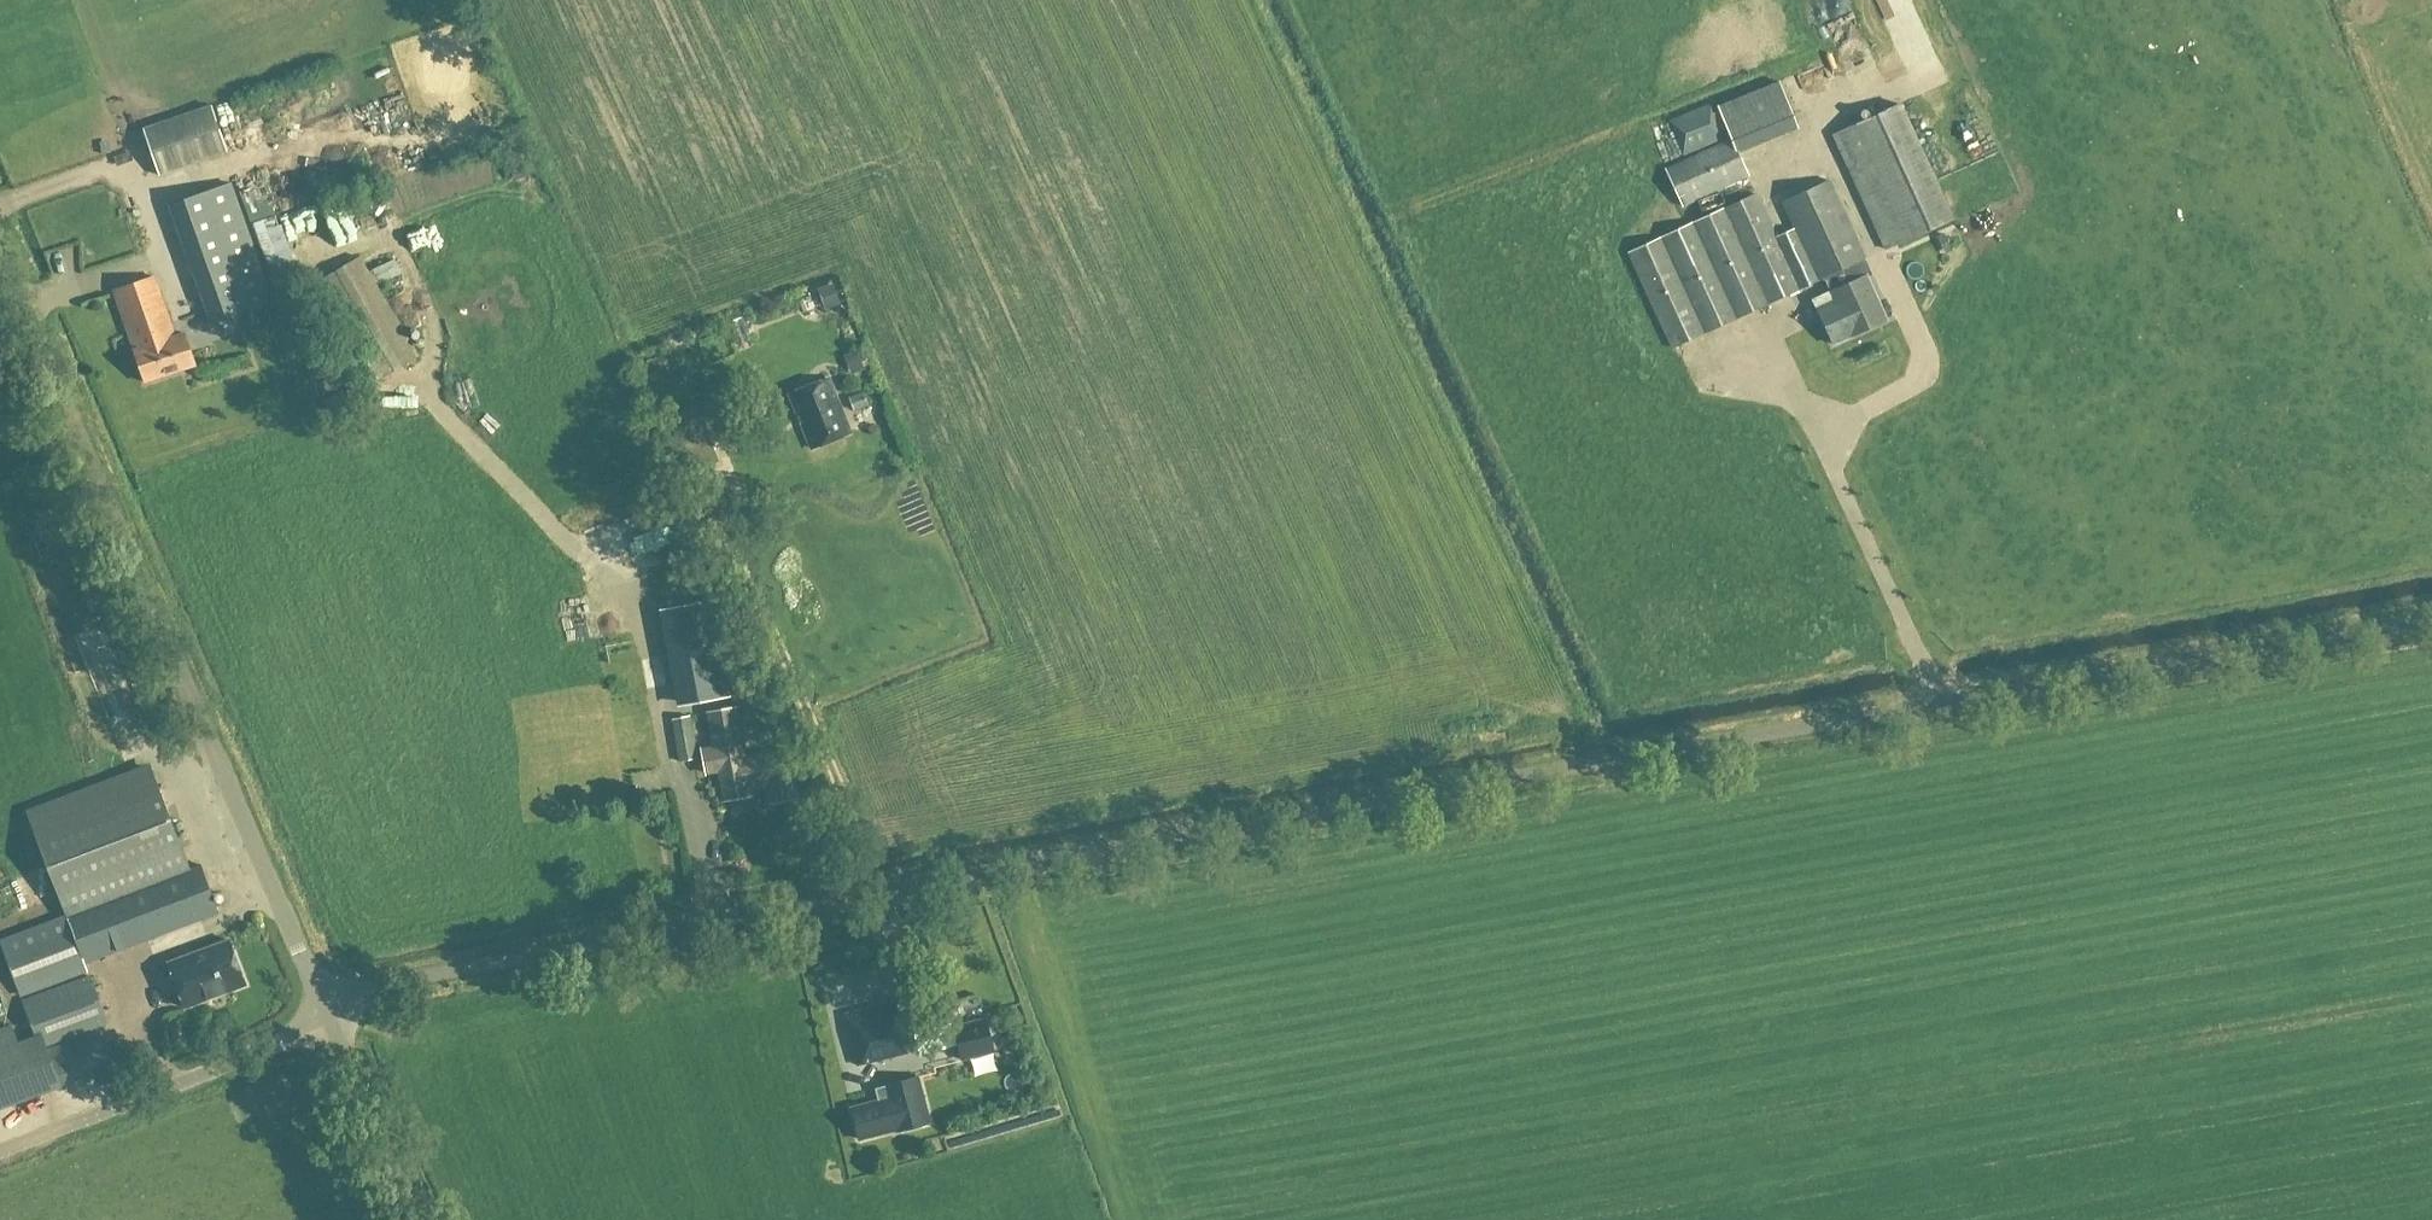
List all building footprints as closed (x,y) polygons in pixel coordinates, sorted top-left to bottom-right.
[(1871,76),(1841,0),(1809,0),(1821,32),(1823,32),(1844,86),(1871,76)] [(1902,78),(1929,68),(1903,0),(1890,0),(1875,6),(1902,78)] [(1725,129),(1728,138),(1664,168),(1682,207),(1747,176),(1736,154),(1797,129),(1779,80),(1716,105),(1718,110),(1711,113),(1708,103),(1668,120),(1681,156),(1723,140),(1718,131),(1725,129)] [(1901,104),(1832,137),(1884,250),(1954,218),(1901,104)] [(227,152),(212,106),(144,129),(159,175),(227,152)] [(120,128),(125,158),(143,155),(138,125),(120,128)] [(280,193),(309,184),(305,172),(276,182),(280,193)] [(1824,280),(1830,291),(1810,300),(1829,342),(1847,334),(1848,336),(1885,319),(1865,276),(1872,274),(1829,179),(1780,202),(1793,230),(1777,238),(1757,194),(1628,253),(1670,346),(1820,278),(1824,280)] [(169,204),(210,325),(271,304),(230,183),(169,204)] [(265,269),(288,261),(270,213),(247,222),(265,269)] [(360,257),(319,281),(376,380),(418,355),(360,257)] [(151,277),(114,291),(135,349),(134,350),(145,381),(195,363),(183,333),(173,336),(151,277)] [(789,394),(811,448),(850,432),(828,379),(789,394)] [(848,398),(853,410),(868,405),(863,393),(848,398)] [(669,609),(686,704),(710,700),(734,695),(716,601),(669,609)] [(85,620),(69,622),(72,641),(88,639),(85,620)] [(499,639),(506,653),(524,644),(517,630),(499,639)] [(770,804),(797,800),(788,751),(744,759),(735,708),(708,713),(714,747),(702,749),(706,774),(718,772),(724,802),(750,797),(749,789),(767,786),(770,804)] [(677,762),(697,759),(690,715),(670,718),(677,762)] [(157,728),(150,731),(155,742),(162,738),(157,728)] [(29,815),(38,841),(36,842),(65,916),(1,940),(22,996),(87,972),(85,964),(219,913),(201,865),(189,870),(150,769),(29,815)] [(587,840),(577,854),(590,863),(600,849),(587,840)] [(228,942),(166,965),(183,1011),(245,987),(228,942)] [(117,1066),(102,1025),(106,1024),(89,976),(23,1000),(36,1035),(18,1042),(12,1025),(0,1029),(0,1108),(117,1066)] [(897,1001),(843,1015),(856,1066),(910,1052),(897,1001)] [(994,1019),(961,1027),(969,1059),(1002,1052),(994,1019)] [(942,1074),(947,1094),(995,1082),(989,1062),(942,1074)] [(882,1087),(885,1100),(851,1109),(859,1139),(894,1130),(895,1132),(929,1123),(917,1078),(882,1087)] [(877,1087),(844,1091),(845,1102),(878,1098),(877,1087)]
